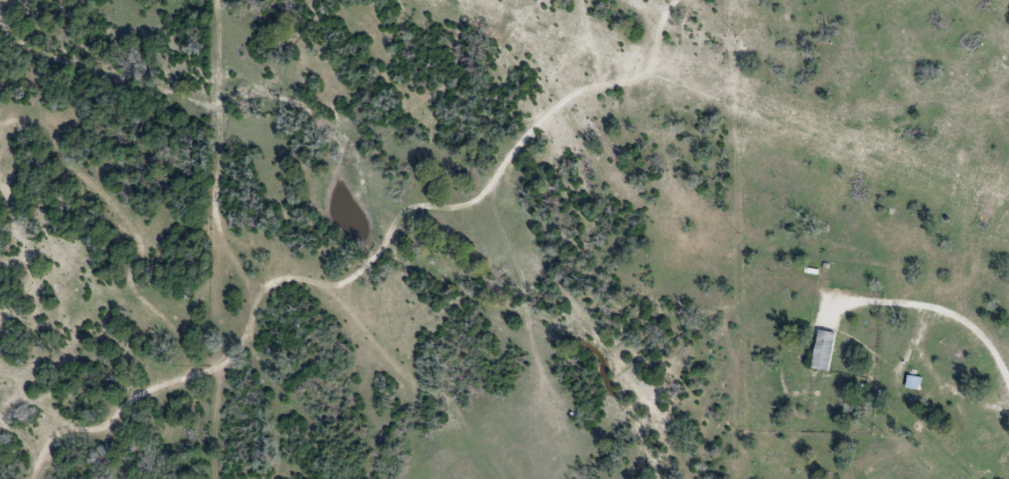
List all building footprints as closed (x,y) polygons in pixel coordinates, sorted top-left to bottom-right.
[(813,367),(831,370),(836,331),(818,328),(813,367)] [(907,386),(920,388),(921,376),(909,374),(907,386)]
